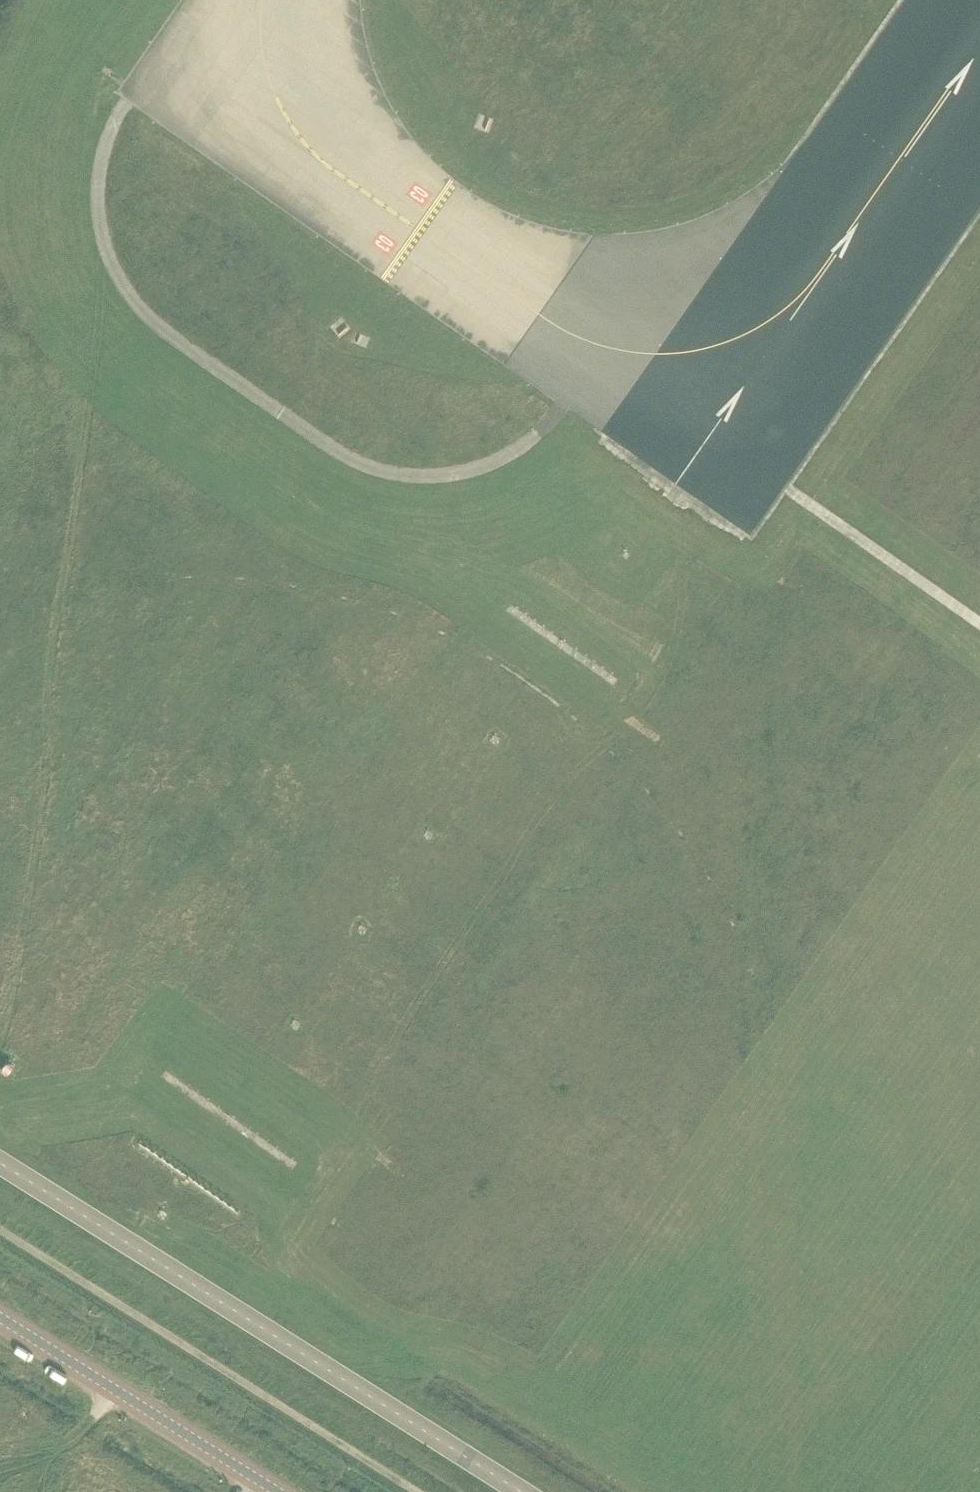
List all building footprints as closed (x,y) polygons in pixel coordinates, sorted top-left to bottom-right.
[(1,1070),(8,1074),(13,1066),(7,1062),(1,1070)]
